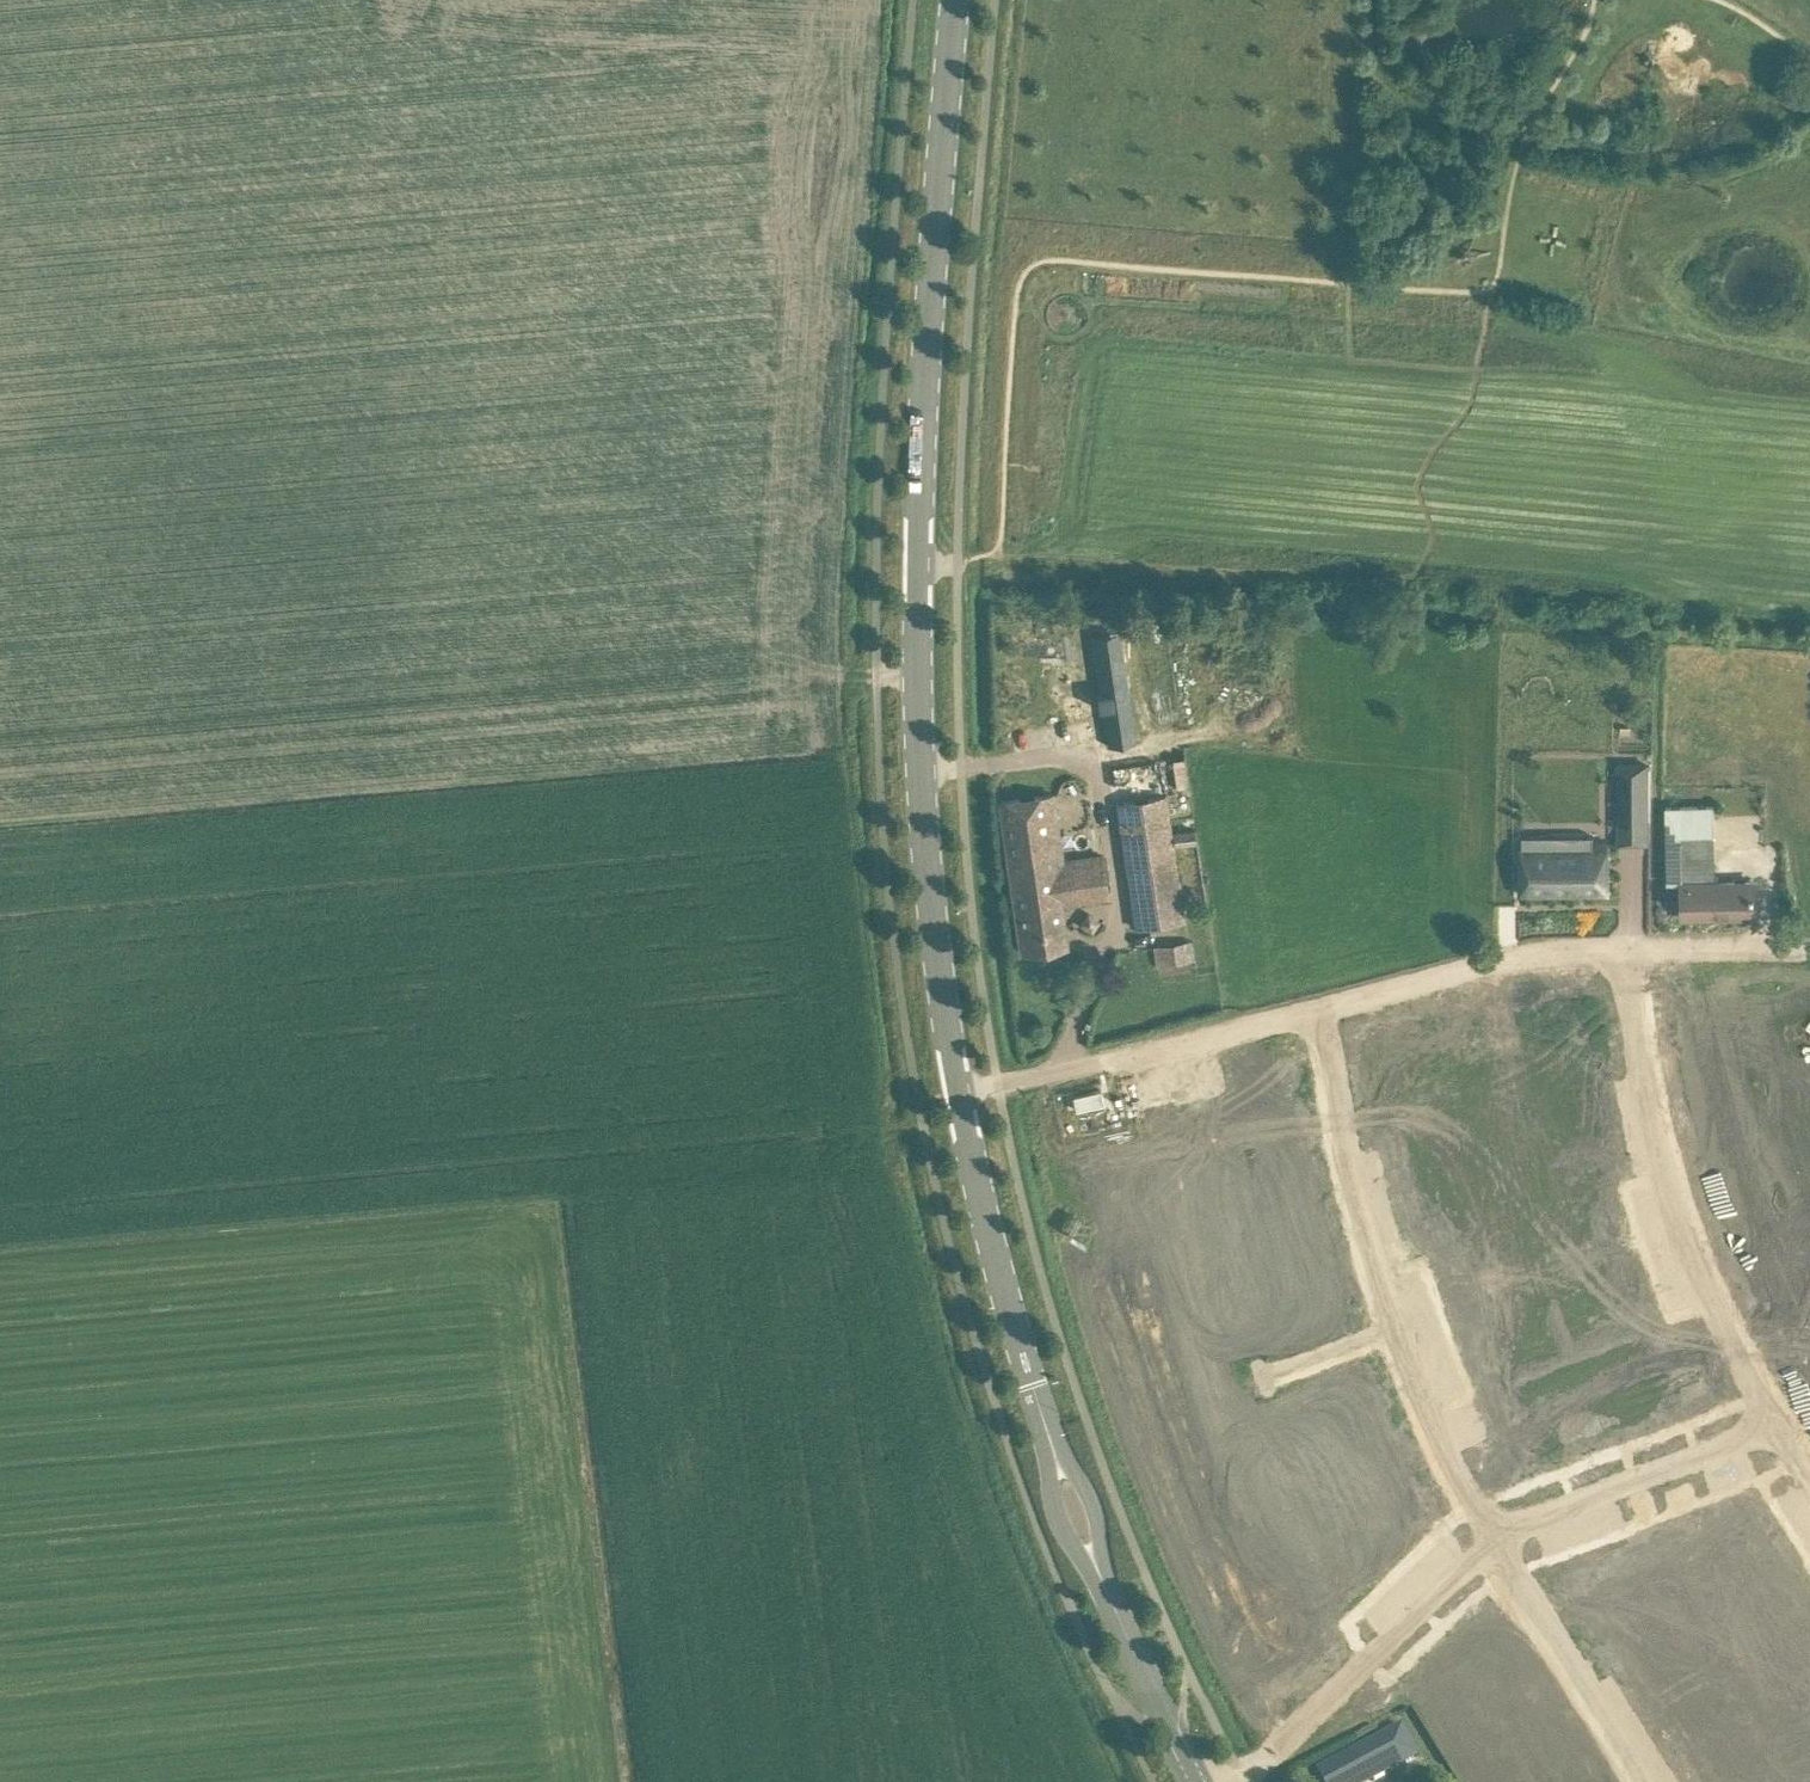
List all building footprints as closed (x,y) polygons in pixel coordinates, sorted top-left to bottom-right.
[(1121,617),(1093,621),(1108,727),(1135,723),(1121,617)] [(1648,778),(1618,778),(1618,819),(1648,819),(1648,778)] [(1056,868),(1054,858),(1062,856),(1053,791),(1000,799),(1010,875),(1056,868)] [(1165,794),(1117,800),(1123,845),(1124,850),(1173,843),(1171,834),(1165,794)] [(1714,804),(1666,804),(1666,838),(1667,882),(1682,882),(1681,832),(1715,832),(1714,812),(1714,804)] [(1520,841),(1520,891),(1609,891),(1609,841),(1593,841),(1593,833),(1551,833),(1550,846),(1522,846),(1522,841),(1520,841)] [(1173,843),(1124,850),(1136,926),(1184,919),(1173,845),(1173,843)] [(1010,875),(1021,950),(1067,943),(1061,898),(1107,892),(1101,857),(1105,856),(1104,853),(1062,859),(1062,856),(1054,858),(1056,868),(1010,875)] [(1716,881),(1682,882),(1682,891),(1683,915),(1756,913),(1755,889),(1755,880),(1716,881)] [(1191,938),(1142,944),(1145,965),(1193,959),(1191,938)] [(1759,1493),(1722,1516),(1737,1539),(1773,1516),(1759,1493)] [(1773,1516),(1737,1539),(1751,1561),(1787,1538),(1773,1516)] [(1787,1538),(1751,1561),(1765,1583),(1801,1560),(1787,1538)] [(1656,1545),(1629,1562),(1656,1604),(1682,1587),(1688,1597),(1701,1589),(1685,1564),(1673,1572),(1656,1545)] [(1697,1548),(1689,1553),(1697,1565),(1705,1560),(1700,1553),(1700,1552),(1697,1548)] [(1705,1560),(1697,1565),(1704,1577),(1713,1572),(1705,1560)] [(1725,1591),(1717,1596),(1724,1609),(1733,1603),(1725,1591)] [(1733,1603),(1724,1609),(1732,1621),(1740,1615),(1733,1603)] [(1792,1627),(1807,1649),(1809,1647),(1809,1615),(1792,1627)] [(1753,1635),(1744,1640),(1752,1652),(1760,1647),(1753,1635)] [(1760,1647),(1752,1652),(1760,1664),(1768,1659),(1760,1647)] [(1355,1751),(1372,1781),(1373,1781),(1420,1757),(1403,1725),(1355,1751)]
